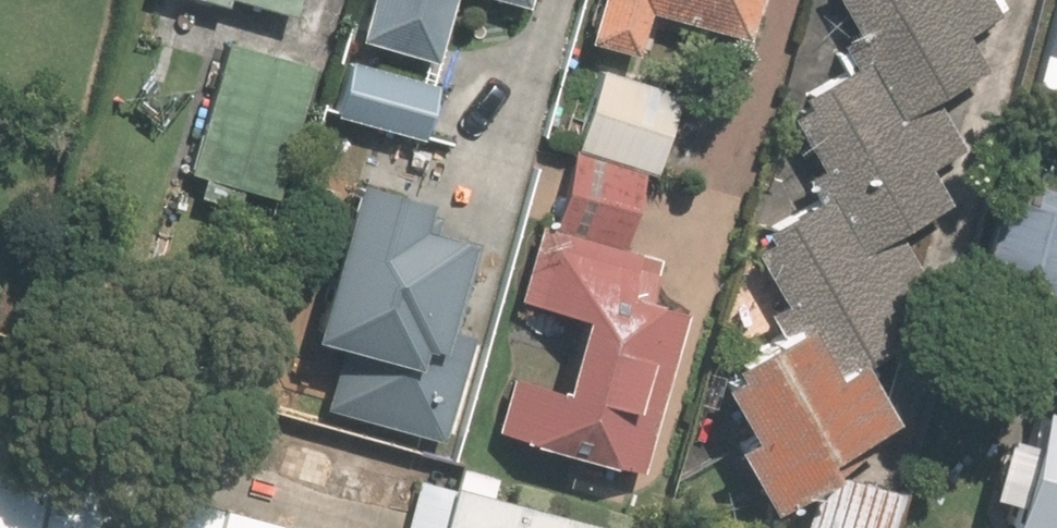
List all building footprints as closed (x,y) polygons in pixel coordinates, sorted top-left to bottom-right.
[(298,11),(301,0),(261,0),(298,11)] [(364,33),(441,53),(455,0),(373,0),(364,33)] [(590,34),(646,49),(658,5),(760,32),(768,0),(599,0),(590,34)] [(868,27),(834,45),(851,76),(797,105),(827,161),(742,207),(790,295),(766,308),(780,333),(723,364),(758,429),(740,439),(776,504),(822,479),(810,527),(898,527),(910,478),(846,462),(840,451),(908,414),(873,349),(945,310),(905,236),(957,208),(936,168),(968,151),(936,92),(991,62),(972,28),(1010,8),(1006,0),(854,0),(868,27)] [(1041,85),(1056,89),(1056,23),(1041,85)] [(321,59),(232,31),(189,168),(277,196),(321,59)] [(446,79),(355,54),(339,111),(431,136),(446,79)] [(682,86),(602,65),(560,223),(542,218),(522,295),(590,313),(573,379),(519,365),(503,427),(647,465),(691,295),(659,287),(670,245),(631,235),(649,165),(661,168),(682,86)] [(442,187),(369,165),(319,327),(358,339),(337,407),(448,441),(482,330),(458,323),(486,233),(432,217),(442,187)] [(1020,172),(976,331),(1056,353),(1056,182),(1020,172)] [(1048,396),(1038,433),(1013,426),(995,489),(1019,495),(1011,522),(1032,527),(1056,527),(1056,398),(1048,396)] [(420,470),(405,527),(643,527),(420,470)] [(0,479),(0,527),(182,527),(0,479)]
